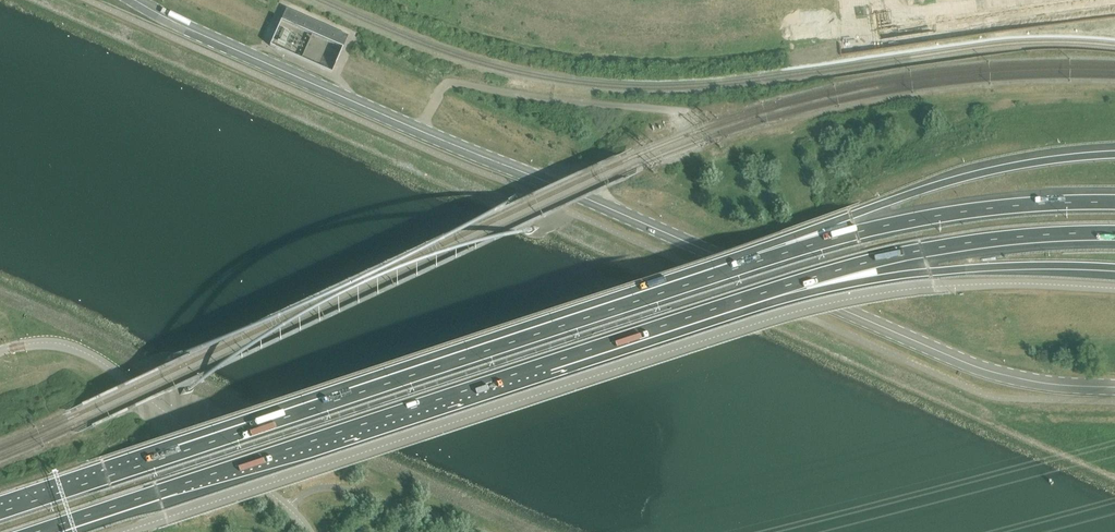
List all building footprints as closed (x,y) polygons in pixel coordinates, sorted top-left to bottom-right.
[(286,9),(280,21),(342,49),(348,36),(286,9)]
